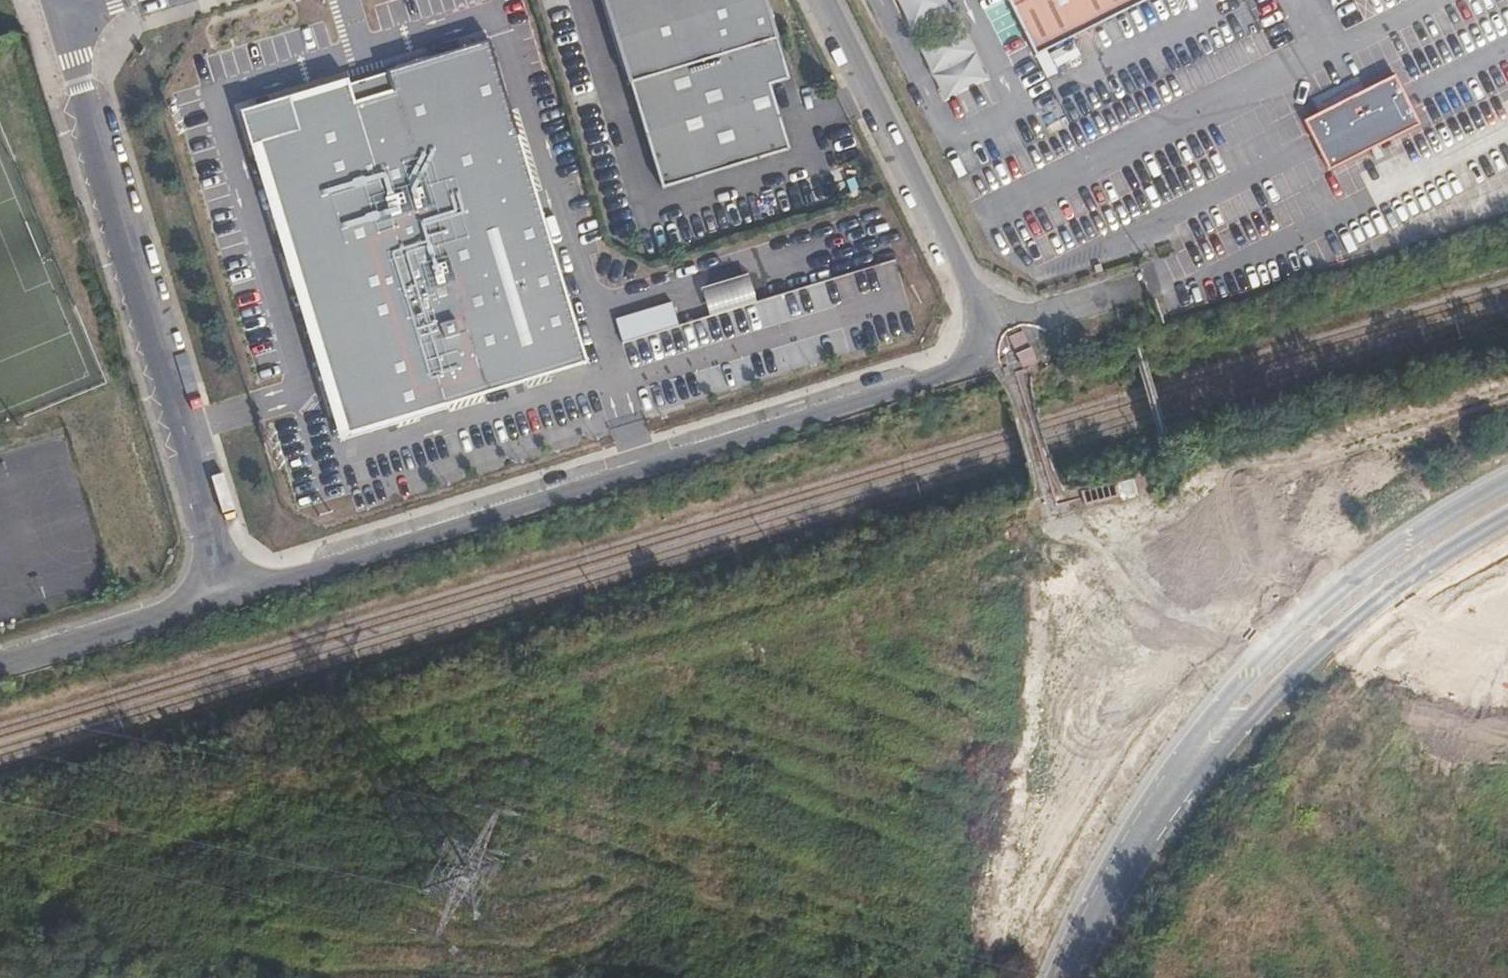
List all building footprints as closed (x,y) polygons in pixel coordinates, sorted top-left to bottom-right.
[(662,189),(790,149),(770,85),(789,79),(765,0),(606,0),(662,189)] [(937,101),(979,83),(944,0),(893,0),(937,101)] [(1036,55),(1146,0),(1009,0),(1036,55)] [(588,363),(489,40),(386,71),(392,91),(354,102),(348,82),(288,100),(296,129),(256,141),(345,436),(446,406),(588,363)] [(446,406),(345,436),(256,141),(296,129),(288,100),(348,82),(347,79),(240,111),(341,441),(447,409),(446,406)] [(748,274),(702,288),(710,315),(756,301),(748,274)] [(616,319),(623,344),(679,325),(672,302),(616,319)]
